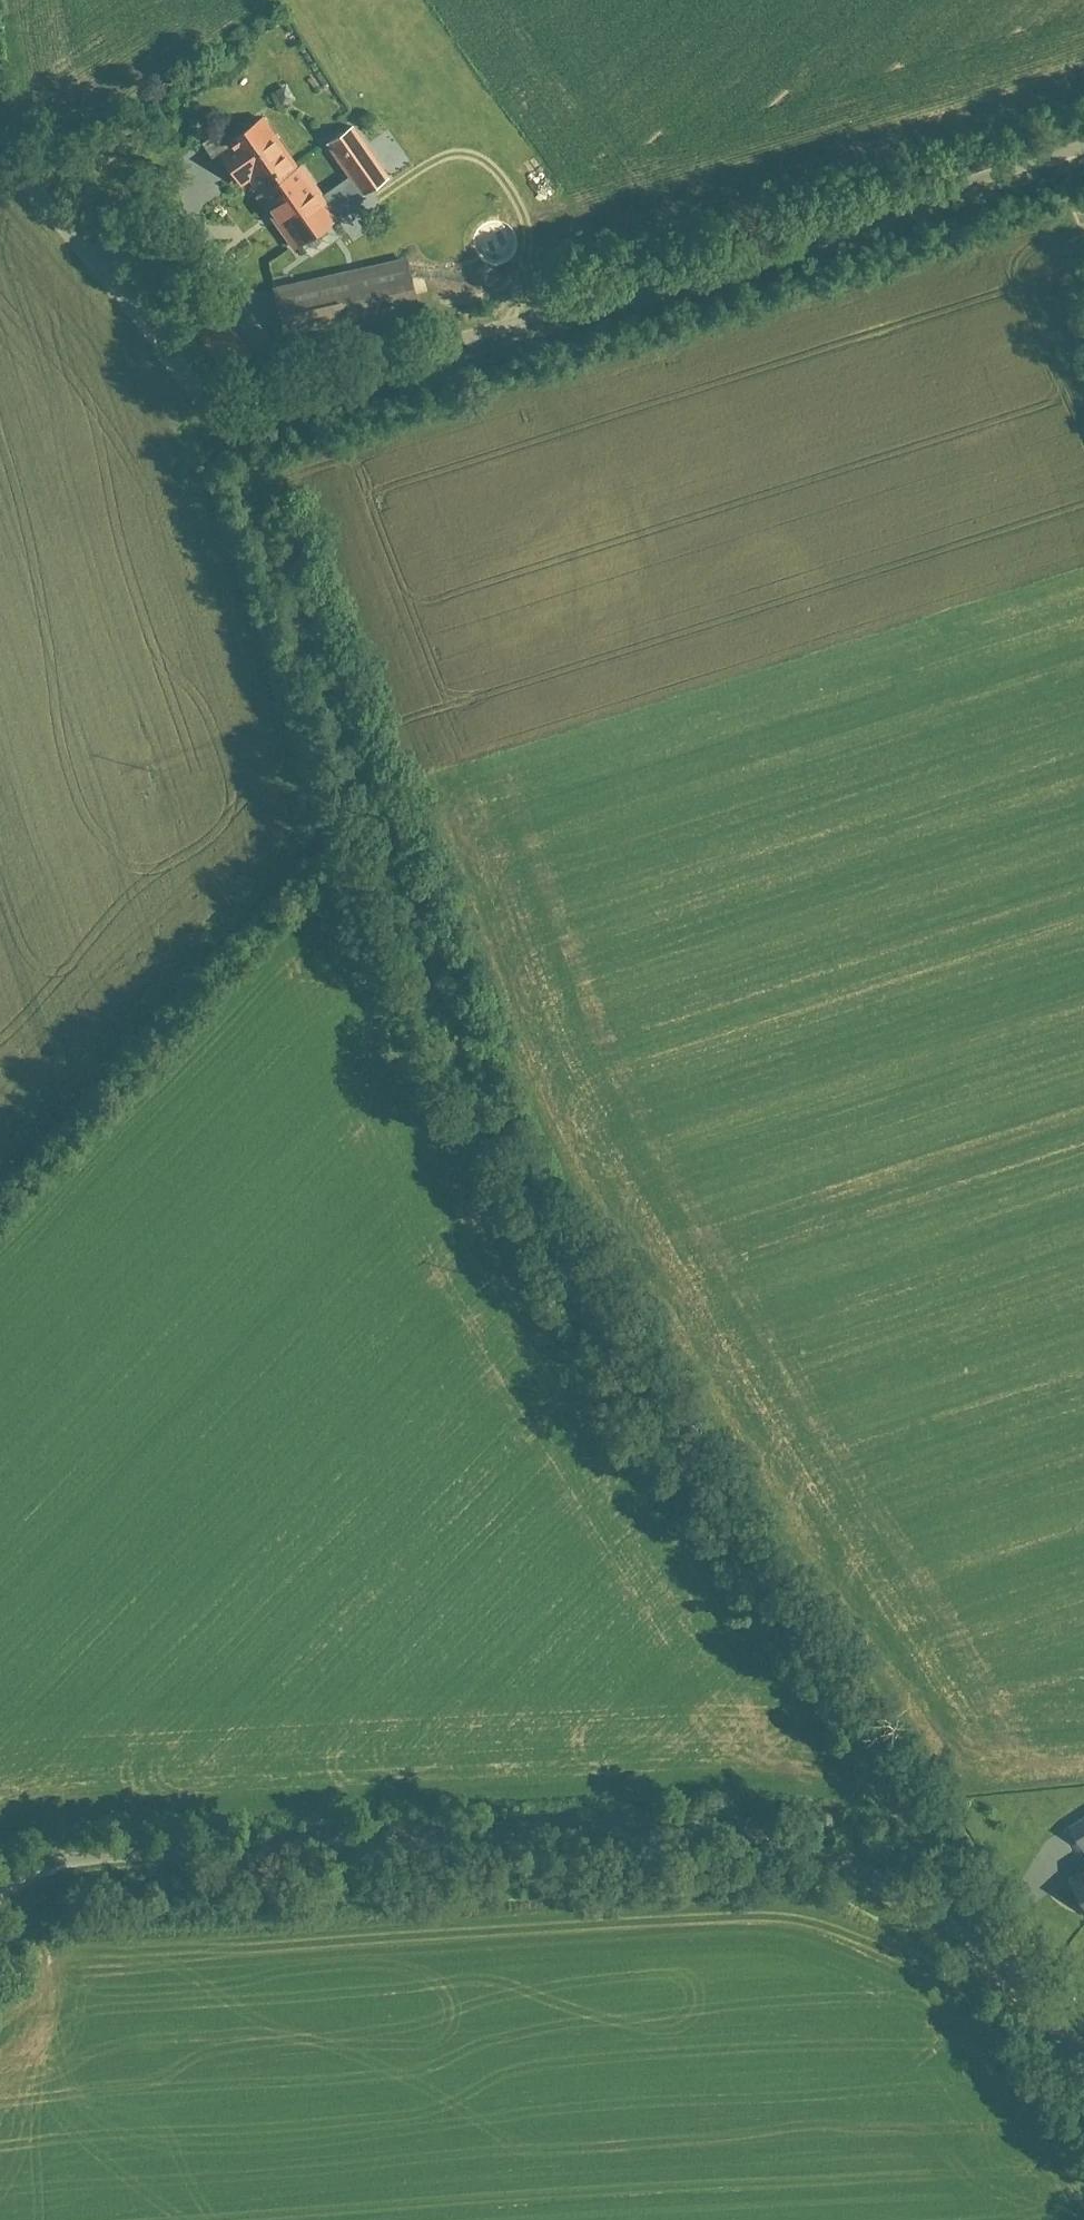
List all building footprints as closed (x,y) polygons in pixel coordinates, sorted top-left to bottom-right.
[(274,121),(226,154),(294,251),(342,217),(274,121)] [(357,130),(330,150),(367,198),(394,178),(357,130)] [(277,294),(290,347),(419,317),(407,263),(277,294)] [(235,310),(199,333),(226,374),(261,352),(235,310)]
